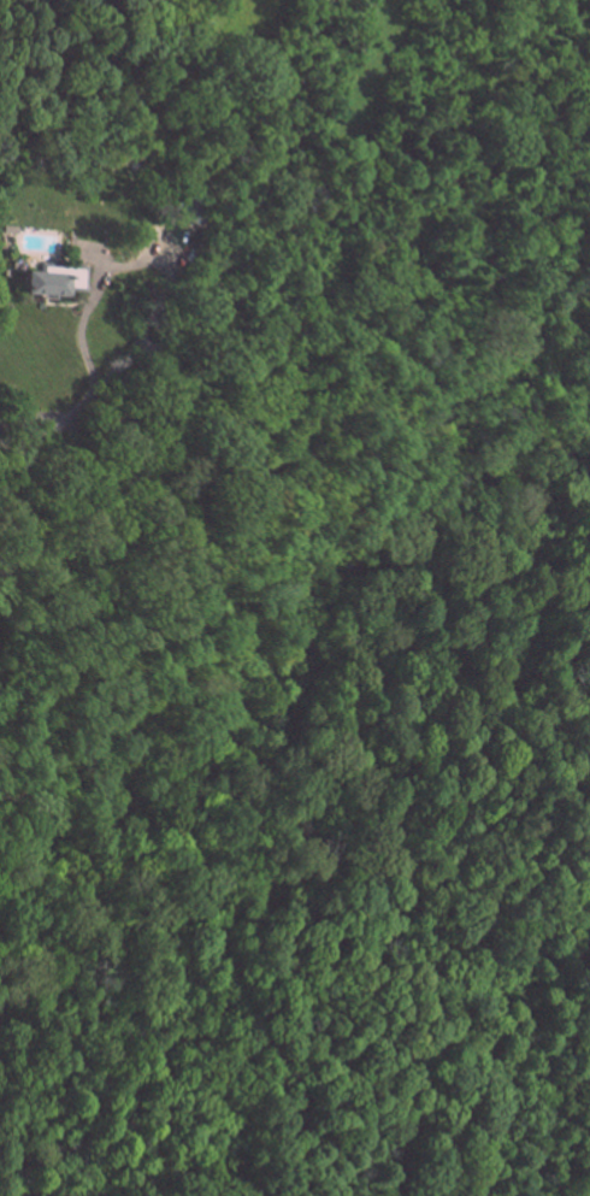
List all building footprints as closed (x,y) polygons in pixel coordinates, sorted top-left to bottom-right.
[(197,224),(201,212),(179,203),(175,215),(197,224)] [(25,294),(69,296),(70,272),(26,270),(25,294)]
